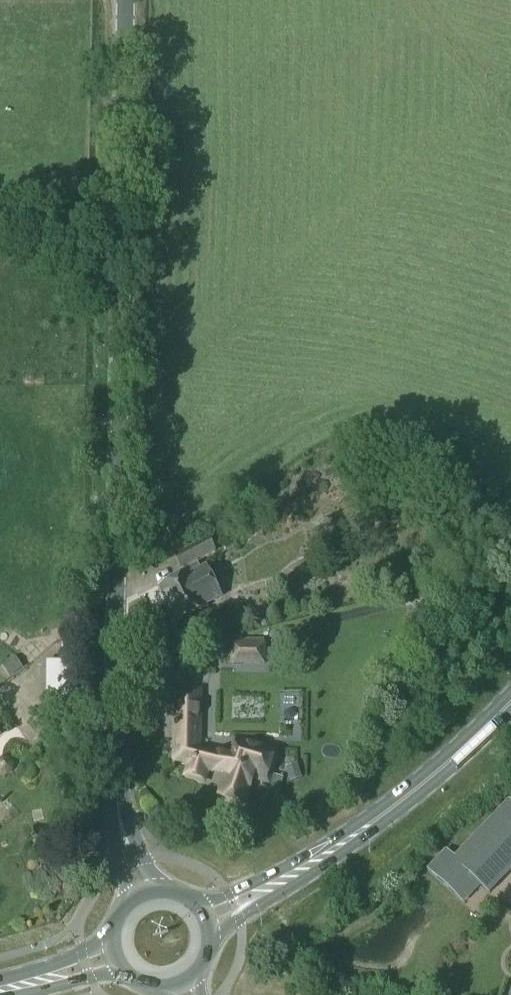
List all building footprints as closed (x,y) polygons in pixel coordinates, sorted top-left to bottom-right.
[(181,571),(216,553),(209,538),(174,557),(181,571)] [(202,569),(161,590),(178,622),(204,609),(203,607),(218,599),(202,569)] [(62,642),(61,703),(82,703),(82,642),(62,642)] [(231,664),(243,665),(243,643),(232,642),(231,664)] [(15,659),(3,667),(10,677),(21,669),(15,659)] [(265,784),(273,756),(237,745),(231,763),(199,753),(200,693),(175,692),(174,762),(190,766),(187,776),(203,781),(206,768),(228,775),(221,797),(243,803),(250,780),(265,784)] [(303,781),(298,765),(286,768),(291,784),(303,781)] [(510,871),(510,804),(509,802),(455,859),(445,851),(427,871),(452,894),(469,877),(488,895),(510,871)]
